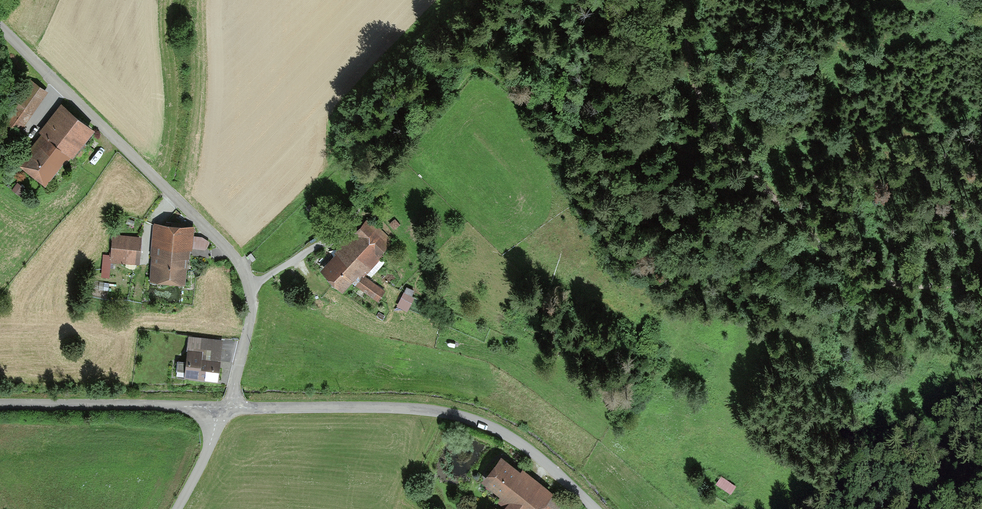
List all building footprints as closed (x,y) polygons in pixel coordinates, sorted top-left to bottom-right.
[(18,129),(44,91),(26,79),(0,117),(18,129)] [(91,127),(64,106),(17,166),(45,187),(91,127)] [(24,190),(15,184),(11,191),(19,196),(24,190)] [(388,240),(367,219),(318,270),(340,291),(388,240)] [(193,224),(152,221),(147,279),(182,281),(185,248),(205,249),(205,242),(199,236),(192,235),(193,224)] [(138,237),(110,235),(108,261),(137,263),(138,237)] [(380,289),(359,274),(352,284),(374,298),(380,289)] [(220,340),(186,336),(182,375),(216,379),(220,340)] [(496,451),(475,478),(505,502),(499,508),(556,508),(561,503),(496,451)]
